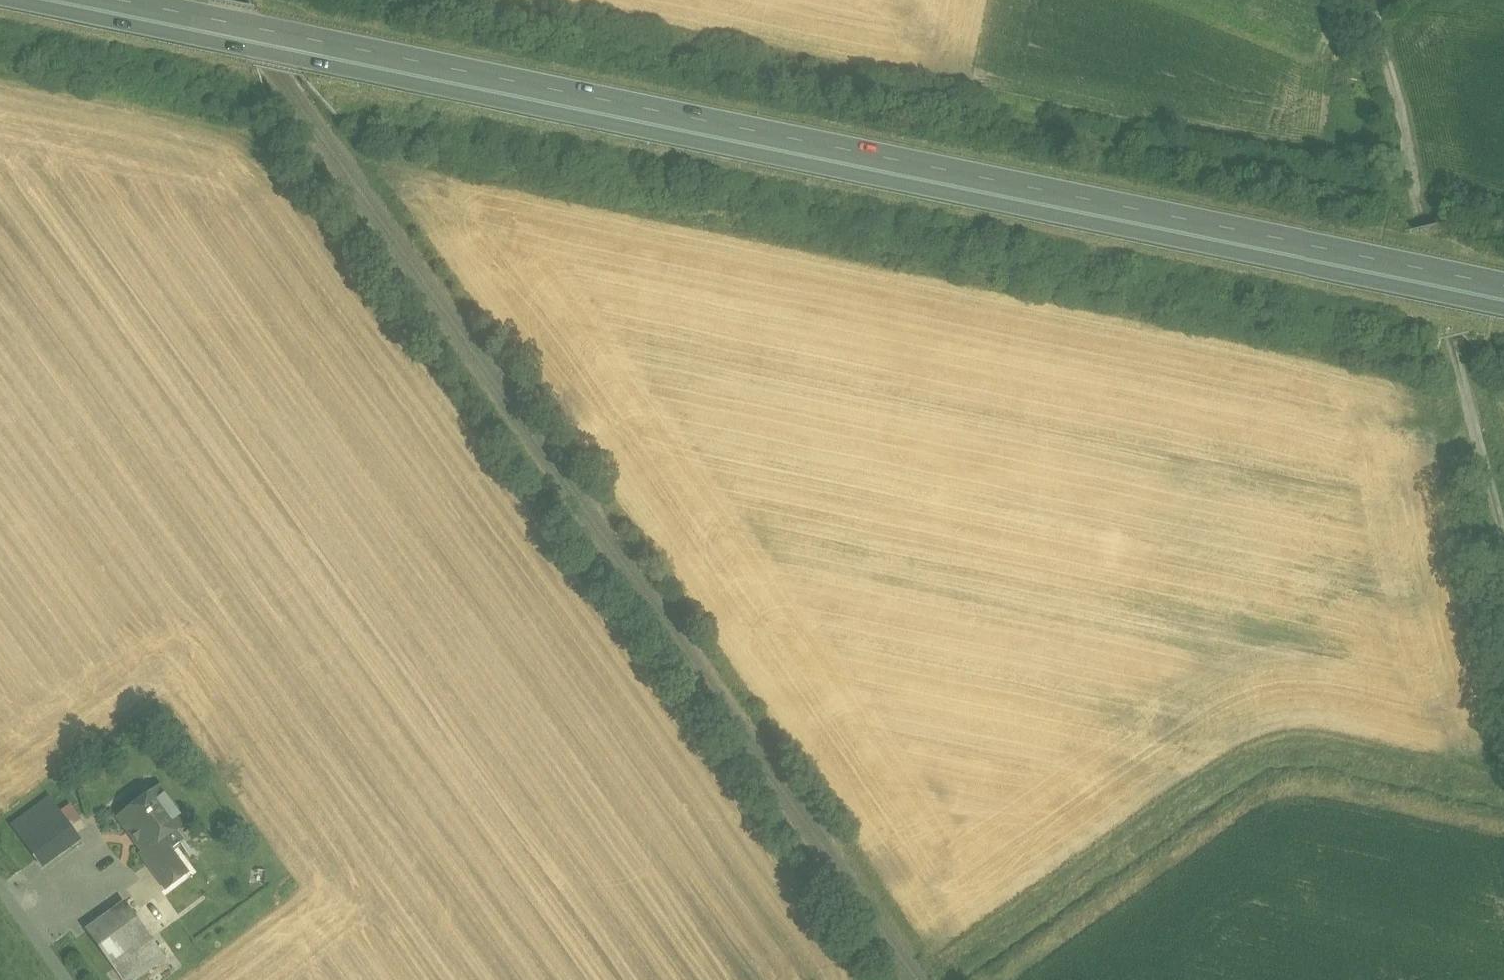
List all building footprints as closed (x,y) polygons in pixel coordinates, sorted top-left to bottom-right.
[(162,791),(145,804),(143,801),(120,818),(144,851),(145,852),(162,839),(185,822),(162,791)] [(76,832),(50,797),(11,825),(37,860),(76,832)] [(187,873),(162,839),(145,852),(144,851),(141,854),(167,888),(187,873)] [(87,930),(122,979),(137,979),(166,959),(125,902),(87,930)]
